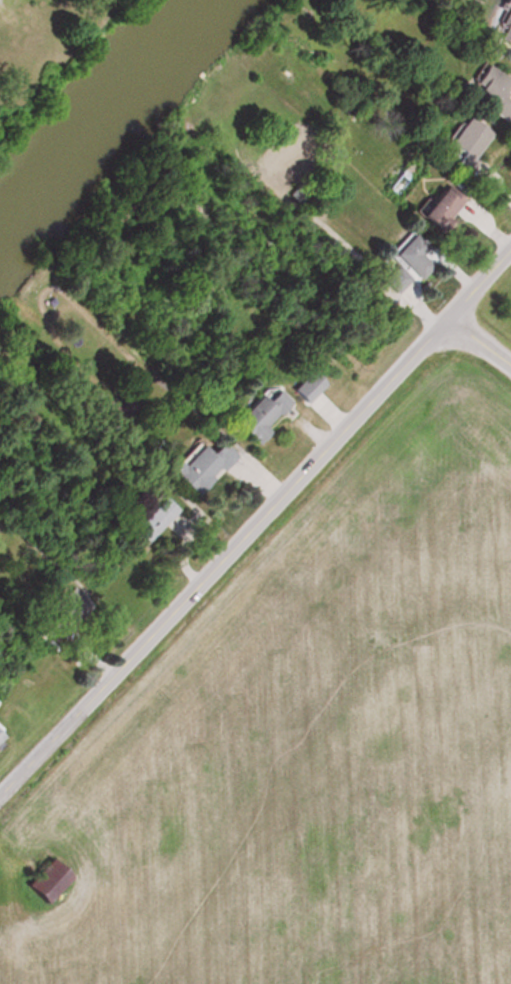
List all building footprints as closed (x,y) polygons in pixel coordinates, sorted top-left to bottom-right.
[(495,15),(492,21),(491,37),(502,43),(508,32),(510,34),(510,0),(495,0),(495,15)] [(439,144),(465,161),(484,132),(459,115),(439,144)] [(459,201),(435,182),(408,215),(432,234),(459,201)] [(382,255),(392,263),(377,281),(391,294),(407,275),(413,280),(427,264),(417,256),(423,248),(403,230),(382,255)] [(318,385),(304,371),(285,389),(299,403),(318,385)] [(229,422),(252,444),(264,431),(261,428),(285,402),(266,383),(229,422)] [(231,456),(217,440),(202,453),(195,445),(173,465),(169,460),(161,467),(187,495),(231,456)] [(143,543),(173,509),(157,495),(128,529),(143,543)] [(17,886),(41,905),(64,876),(40,857),(17,886)]
